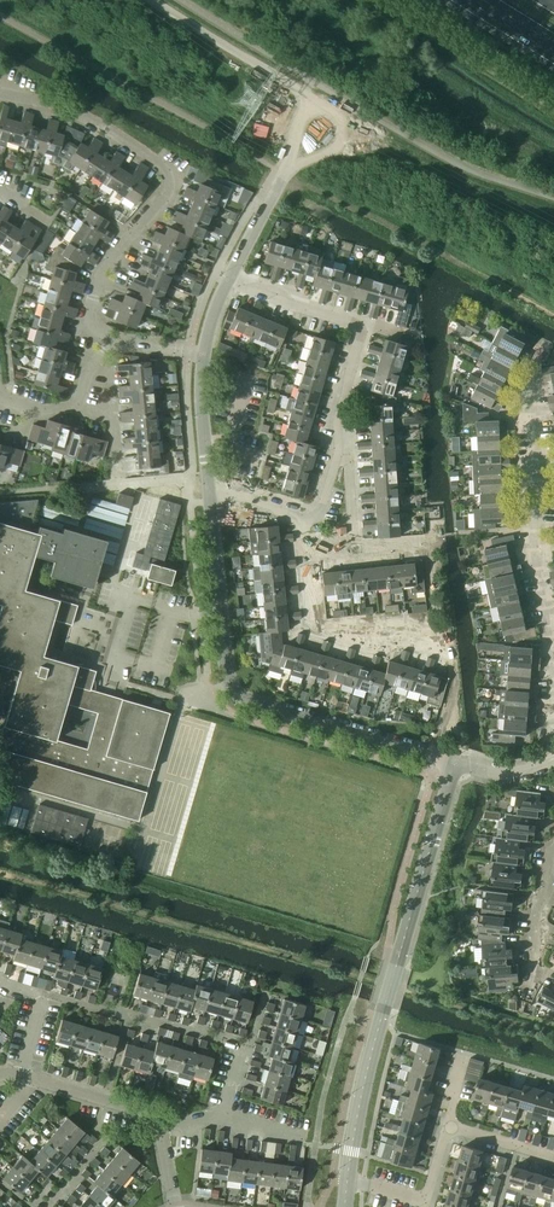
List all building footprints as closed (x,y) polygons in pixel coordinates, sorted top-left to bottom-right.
[(7,142),(13,121),(6,119),(9,107),(3,106),(0,116),(0,140),(7,142)] [(7,142),(19,145),(29,113),(24,112),(20,123),(13,121),(7,142)] [(19,145),(32,149),(38,128),(31,126),(34,115),(29,113),(19,145)] [(32,149),(44,153),(54,121),(49,119),(45,130),(38,128),(32,149)] [(49,162),(60,165),(70,143),(62,140),(64,136),(56,133),(59,122),(54,121),(44,153),(52,155),(49,162)] [(73,165),(80,169),(98,141),(93,138),(87,148),(80,143),(77,147),(70,143),(60,165),(69,171),(73,165)] [(80,169),(91,176),(103,157),(96,153),(102,144),(98,141),(80,169)] [(91,176),(102,183),(120,155),(115,152),(109,162),(103,157),(91,176)] [(102,183),(113,190),(125,172),(127,168),(128,166),(121,162),(124,158),(120,155),(102,183)] [(113,190),(124,197),(142,169),(137,166),(133,172),(127,168),(125,172),(113,190)] [(124,197),(135,204),(147,186),(140,181),(146,172),(142,169),(124,197)] [(184,192),(215,205),(218,198),(225,201),(231,188),(208,178),(205,185),(200,183),(197,191),(186,187),(184,192)] [(190,208),(210,217),(215,205),(184,192),(182,197),(193,201),(190,208)] [(174,216),(205,229),(210,217),(190,208),(187,215),(176,211),(174,216)] [(1,244),(12,225),(6,221),(12,212),(8,209),(0,221),(0,243),(1,244)] [(90,209),(82,221),(110,239),(113,234),(103,228),(108,221),(90,209)] [(188,236),(200,241),(205,229),(174,216),(172,221),(183,225),(180,232),(188,236)] [(1,244),(12,251),(30,223),(25,220),(19,230),(12,225),(1,244)] [(82,221),(75,232),(94,244),(98,237),(107,243),(110,239),(82,221)] [(30,223),(12,251),(23,258),(41,230),(30,223)] [(152,235),(183,248),(188,236),(180,232),(168,227),(165,235),(154,230),(152,235)] [(75,232),(68,243),(96,261),(99,256),(89,250),(94,244),(75,232)] [(157,252),(178,260),(183,248),(152,235),(150,240),(160,245),(157,252)] [(270,241),(264,262),(274,265),(272,273),(278,275),(279,270),(278,269),(278,268),(277,267),(283,245),(270,241)] [(296,249),(290,270),(299,273),(297,280),(303,282),(304,277),(303,277),(303,275),(302,275),(302,273),(308,252),(310,246),(297,242),(296,249)] [(57,245),(50,256),(62,262),(65,257),(78,265),(79,266),(84,259),(93,265),(96,261),(68,243),(64,249),(57,245)] [(283,245),(277,267),(278,268),(278,269),(279,270),(280,267),(290,270),(296,249),(283,245)] [(142,259),(173,272),(178,260),(157,252),(154,259),(144,254),(142,259)] [(302,273),(302,275),(303,275),(303,277),(304,277),(305,274),(315,277),(318,265),(319,265),(321,256),(308,252),(302,273)] [(53,272),(51,279),(83,288),(84,283),(73,280),(75,272),(74,272),(78,265),(65,257),(62,262),(50,256),(49,256),(45,270),(53,272)] [(147,276),(167,284),(173,272),(142,259),(140,264),(150,269),(147,276)] [(315,277),(312,286),(322,288),(320,296),(326,298),(327,293),(326,293),(326,291),(325,290),(331,268),(319,265),(318,265),(315,277)] [(331,268),(325,290),(326,291),(326,293),(327,293),(328,290),(338,293),(344,272),(331,268)] [(344,272),(338,293),(347,296),(345,303),(351,305),(353,300),(351,300),(351,298),(350,298),(356,276),(344,272)] [(132,283),(162,296),(167,284),(147,276),(144,283),(134,278),(132,283)] [(356,276),(350,298),(351,298),(351,300),(353,300),(353,297),(363,300),(369,279),(356,276)] [(381,283),(375,305),(376,305),(376,307),(378,307),(378,305),(388,307),(394,286),(395,282),(383,278),(381,283)] [(51,279),(47,292),(68,298),(70,290),(81,294),(83,288),(51,279)] [(369,279),(363,300),(372,303),(370,310),(376,312),(378,307),(376,307),(376,305),(375,305),(381,283),(369,279)] [(145,303),(145,304),(157,309),(162,296),(132,283),(129,288),(140,293),(137,300),(145,303)] [(394,286),(388,307),(397,310),(393,324),(405,327),(411,305),(403,303),(407,290),(394,286)] [(47,292),(43,304),(75,313),(77,308),(66,305),(68,298),(47,292)] [(109,303),(140,315),(145,304),(145,303),(137,300),(125,295),(122,302),(111,298),(109,303)] [(115,320),(135,328),(140,315),(109,303),(107,308),(118,312),(115,320)] [(43,304),(40,317),(61,323),(63,315),(74,319),(75,313),(43,304)] [(229,328),(241,333),(251,310),(246,308),(244,311),(237,307),(235,313),(228,310),(225,319),(222,328),(228,330),(229,328)] [(241,333),(253,338),(262,318),(255,315),(256,312),(251,310),(241,333)] [(40,317),(36,329),(68,338),(70,333),(59,330),(61,323),(40,317)] [(253,338),(265,343),(275,320),(270,318),(268,321),(262,318),(253,338)] [(265,343),(278,348),(287,328),(279,325),(280,322),(275,320),(265,343)] [(470,329),(478,333),(481,328),(473,324),(468,321),(465,326),(470,329)] [(492,343),(519,356),(526,343),(506,333),(508,329),(501,326),(492,343)] [(32,342),(45,346),(45,345),(66,352),(66,351),(53,348),(56,340),(67,344),(68,338),(36,329),(32,342)] [(288,336),(295,338),(297,331),(290,329),(288,336)] [(313,336),(309,349),(333,356),(334,350),(332,349),(334,342),(313,336)] [(374,347),(373,353),(377,354),(378,353),(380,353),(380,352),(402,358),(407,360),(407,359),(412,342),(401,339),(400,343),(385,339),(382,349),(374,347)] [(482,353),(512,369),(519,356),(492,343),(488,351),(484,349),(482,353)] [(45,345),(45,346),(41,358),(73,368),(75,362),(64,359),(66,352),(45,345)] [(226,352),(232,355),(235,349),(228,346),(226,352)] [(283,355),(289,357),(291,350),(285,348),(283,355)] [(232,355),(239,358),(241,351),(235,349),(232,355)] [(309,349),(305,361),(326,367),(328,361),(331,361),(333,356),(309,349)] [(378,353),(377,354),(380,355),(377,365),(398,371),(402,358),(380,352),(380,353),(378,353)] [(480,369),(485,372),(505,382),(512,369),(482,353),(479,358),(484,361),(480,369)] [(281,361),(287,363),(289,357),(283,355),(281,361)] [(250,362),(256,365),(259,358),(252,356),(250,362)] [(41,358),(38,371),(58,377),(61,369),(72,373),(73,368),(41,358)] [(256,365),(263,368),(265,361),(259,358),(256,365)] [(305,361),(302,374),(326,381),(327,375),(324,374),(326,367),(305,361)] [(129,377),(151,375),(149,362),(116,365),(117,371),(128,370),(129,377)] [(367,372),(365,378),(370,379),(370,378),(372,378),(373,377),(374,377),(394,383),(398,371),(377,365),(375,374),(367,372)] [(553,387),(553,366),(541,369),(543,375),(551,374),(553,387)] [(34,384),(66,393),(67,387),(56,384),(58,377),(38,371),(34,384)] [(478,384),(498,395),(505,382),(485,372),(482,378),(478,378),(471,374),(468,379),(478,384)] [(275,380),(282,382),(284,375),(277,373),(275,380)] [(302,374),(298,386),(319,392),(321,386),(324,386),(326,381),(302,374)] [(119,392),(152,388),(151,375),(129,377),(130,385),(118,386),(119,392)] [(370,378),(370,379),(373,380),(370,390),(374,392),(391,396),(394,383),(374,377),(373,377),(372,378),(370,378)] [(273,386),(280,388),(282,382),(275,380),(273,386)] [(471,398),(491,408),(498,395),(478,384),(471,398)] [(298,386),(294,399),(318,406),(320,400),(317,399),(319,392),(298,386)] [(132,403),(153,401),(152,388),(119,392),(119,397),(131,396),(132,403)] [(369,416),(361,416),(362,423),(367,422),(366,421),(368,421),(368,419),(391,418),(390,404),(395,404),(395,397),(391,396),(374,392),(373,405),(368,405),(369,416)] [(268,405),(275,407),(277,400),(270,398),(268,405)] [(294,399),(291,411),(312,417),(314,411),(317,411),(318,406),(294,399)] [(121,418),(154,414),(153,401),(132,403),(132,411),(121,412),(121,418)] [(478,436),(500,435),(499,420),(489,420),(489,412),(477,413),(477,408),(463,402),(463,422),(477,421),(478,436)] [(266,411),(273,413),(275,407),(268,405),(266,411)] [(291,411),(287,424),(311,431),(313,425),(310,424),(312,417),(291,411)] [(134,429),(156,427),(154,414),(121,418),(122,423),(133,422),(134,429)] [(368,421),(366,421),(367,422),(370,422),(370,432),(392,431),(391,418),(368,419),(368,421)] [(51,450),(52,450),(60,423),(48,420),(45,428),(39,426),(35,441),(52,446),(51,450)] [(52,450),(64,454),(71,427),(60,423),(52,450)] [(28,439),(35,441),(39,426),(32,424),(28,439)] [(260,430),(267,432),(269,426),(262,424),(260,430)] [(283,437),(296,441),(296,440),(304,443),(304,442),(306,436),(309,436),(311,431),(287,424),(283,437)] [(64,454),(75,457),(83,430),(71,427),(64,454)] [(124,443),(157,440),(156,427),(134,429),(135,437),(123,438),(124,443)] [(75,457),(88,461),(90,452),(96,454),(101,440),(83,434),(84,430),(83,430),(75,457)] [(371,442),(363,442),(363,449),(368,448),(368,447),(370,447),(370,445),(393,444),(392,431),(370,432),(371,442)] [(478,451),(501,449),(500,435),(478,436),(478,451)] [(101,440),(96,454),(103,456),(107,442),(101,440)] [(136,448),(137,455),(158,453),(157,440),(124,443),(124,449),(136,448)] [(269,446),(276,448),(278,442),(271,440),(269,446)] [(296,440),(296,441),(292,453),(316,460),(318,455),(315,454),(317,446),(304,442),(304,443),(296,440)] [(4,470),(7,462),(13,464),(17,449),(0,444),(0,469),(4,470)] [(370,447),(368,447),(368,448),(371,448),(372,458),(393,457),(393,444),(370,445),(370,447)] [(267,453),(274,455),(276,448),(269,446),(267,453)] [(17,449),(13,464),(20,465),(24,451),(17,449)] [(473,451),(474,465),(502,464),(501,449),(478,451),(473,451)] [(143,468),(144,476),(168,474),(167,460),(159,461),(158,453),(137,455),(137,463),(135,463),(135,469),(143,468)] [(292,453),(289,466),(309,472),(311,465),(314,466),(316,460),(292,453)] [(373,468),(365,469),(365,475),(370,475),(370,473),(372,473),(372,472),(394,470),(393,457),(372,458),(373,468)] [(474,465),(474,480),(502,478),(502,464),(474,465)] [(262,471),(269,473),(271,467),(264,465),(262,471)] [(289,466),(285,478),(309,485),(310,480),(307,479),(309,472),(289,466)] [(372,473),(370,473),(370,475),(373,475),(374,485),(395,483),(394,470),(372,472),(372,473)] [(260,478),(267,480),(269,473),(262,471),(260,478)] [(281,491),(302,497),(304,490),(307,491),(309,485),(285,478),(281,491)] [(475,494),(480,494),(503,493),(502,478),(474,480),(475,494)] [(374,494),(366,495),(367,501),(372,501),(372,499),(374,499),(373,498),(396,496),(395,483),(374,485),(374,494)] [(115,504),(130,508),(133,497),(119,492),(115,504)] [(480,494),(481,508),(504,507),(503,493),(480,494)] [(374,499),(372,499),(372,501),(375,501),(376,511),(397,509),(396,496),(373,498),(374,499)] [(136,552),(132,566),(146,570),(146,569),(148,570),(150,563),(148,563),(150,556),(164,561),(180,505),(159,498),(143,554),(136,552)] [(19,670),(0,736),(0,780),(137,820),(169,713),(90,689),(95,671),(42,655),(53,619),(71,624),(77,605),(24,589),(34,555),(54,561),(50,575),(92,588),(106,541),(63,528),(62,533),(39,526),(37,533),(28,531),(38,499),(0,503),(0,604),(1,604),(0,607),(0,664),(19,670)] [(474,509),(475,529),(496,528),(496,523),(504,522),(504,507),(481,508),(474,509)] [(376,520),(368,521),(369,527),(374,527),(373,525),(375,525),(375,524),(398,522),(397,509),(376,511),(376,520)] [(375,525),(373,525),(374,527),(377,527),(377,537),(399,536),(398,522),(375,524),(375,525)] [(277,525),(248,528),(249,542),(279,539),(279,537),(281,537),(281,535),(278,536),(277,525)] [(488,564),(510,559),(507,545),(515,544),(514,536),(514,534),(491,539),(493,547),(485,549),(488,564)] [(279,539),(249,542),(251,555),(258,554),(279,552),(278,542),(286,541),(286,535),(281,535),(281,537),(279,537),(279,539)] [(279,552),(258,554),(259,567),(282,565),(282,563),(283,563),(283,561),(280,562),(279,552)] [(146,578),(170,585),(175,570),(163,567),(164,562),(152,558),(150,563),(148,570),(146,578)] [(400,565),(402,586),(410,585),(410,593),(424,592),(421,559),(419,559),(406,561),(407,564),(400,565)] [(486,580),(513,573),(510,559),(488,564),(482,565),(486,580)] [(259,567),(252,568),(253,580),(254,580),(260,580),(282,578),(281,568),(289,567),(288,561),(283,561),(283,563),(282,563),(282,565),(259,567)] [(386,563),(389,588),(402,586),(400,565),(392,565),(392,562),(386,563)] [(374,567),(376,589),(389,588),(386,563),(381,564),(381,567),(374,567)] [(360,566),(363,590),(376,589),(374,567),(366,568),(366,565),(360,566)] [(348,570),(351,592),(363,590),(360,566),(355,567),(355,570),(348,570)] [(337,593),(337,599),(351,598),(351,592),(348,570),(341,571),(340,568),(334,569),(337,593)] [(323,595),(337,593),(334,569),(329,569),(329,572),(321,573),(323,595)] [(485,580),(488,594),(517,587),(513,573),(486,580),(485,580)] [(260,580),(254,580),(255,594),(262,593),(284,591),(284,589),(286,589),(286,587),(283,588),(282,578),(260,580)] [(284,591),(262,593),(263,606),(284,604),(284,594),(291,593),(291,587),(286,587),(286,589),(284,589),(284,591)] [(492,608),(498,607),(520,601),(517,587),(488,594),(492,608)] [(498,607),(501,621),(523,615),(520,601),(498,607)] [(284,604),(263,606),(264,619),(287,616),(287,615),(289,615),(288,613),(285,613),(284,604)] [(287,616),(264,619),(266,632),(280,631),(287,630),(286,620),(294,619),(293,613),(288,613),(289,615),(287,615),(287,616)] [(506,641),(511,642),(537,636),(536,634),(535,627),(526,629),(523,615),(501,621),(506,641)] [(266,632),(258,633),(261,661),(270,663),(272,657),(280,656),(284,645),(281,644),(280,631),(266,632)] [(291,669),(289,674),(302,678),(303,672),(310,651),(300,649),(302,641),(296,639),(295,644),(297,644),(296,646),(297,647),(291,669)] [(270,663),(268,670),(281,674),(284,666),(291,669),(297,647),(296,646),(297,644),(295,644),(294,647),(284,644),(284,645),(280,656),(272,657),(270,663)] [(510,661),(532,663),(533,648),(505,645),(503,661),(510,661)] [(322,654),(316,676),(328,680),(335,659),(325,656),(327,648),(321,647),(320,651),(322,652),(321,654),(322,654)] [(310,651),(303,672),(316,676),(322,654),(321,654),(322,652),(320,651),(319,654),(310,651)] [(347,661),(341,683),(354,687),(360,666),(350,663),(352,656),(346,654),(345,659),(347,659),(346,661),(347,661)] [(402,664),(395,686),(408,689),(414,668),(404,666),(407,658),(400,656),(399,661),(401,661),(400,663),(402,664)] [(335,659),(328,680),(341,683),(347,661),(346,661),(347,659),(345,659),(344,662),(335,659)] [(372,669),(366,691),(379,694),(383,682),(382,682),(384,673),(375,671),(377,663),(371,661),(370,666),(372,666),(371,668),(372,669)] [(384,673),(382,682),(383,682),(395,686),(402,664),(400,663),(401,661),(399,661),(398,664),(388,661),(384,673)] [(508,675),(531,677),(532,663),(510,661),(508,675)] [(427,671),(420,693),(428,695),(425,703),(439,706),(447,679),(439,677),(439,676),(429,673),(432,665),(426,664),(424,668),(426,669),(425,671),(427,671)] [(360,666),(354,687),(366,691),(372,669),(371,668),(372,666),(370,666),(369,669),(360,666)] [(414,668),(408,689),(420,693),(427,671),(425,671),(426,669),(424,668),(423,671),(414,668)] [(507,690),(530,692),(531,677),(508,675),(507,690)] [(506,704),(529,706),(530,692),(507,690),(506,704)] [(505,719),(527,720),(529,706),(506,704),(499,703),(498,718),(505,719)] [(492,741),(515,743),(516,735),(526,736),(527,720),(505,719),(504,733),(493,733),(492,741)] [(518,807),(517,814),(524,816),(531,817),(544,818),(546,802),(540,802),(541,793),(517,790),(515,807),(518,807)] [(39,804),(30,832),(79,846),(88,818),(39,804)] [(508,831),(507,838),(520,840),(534,842),(536,826),(530,825),(531,817),(517,814),(507,813),(505,830),(508,831)] [(497,862),(518,864),(524,865),(525,849),(519,849),(520,840),(507,838),(497,837),(495,854),(497,854),(497,862)] [(494,886),(521,889),(522,874),(516,873),(518,864),(497,862),(494,861),(492,878),(495,878),(494,886)] [(484,915),(505,917),(506,909),(512,909),(514,894),(487,890),(486,898),(483,898),(481,914),(481,915),(484,915)] [(481,940),(502,941),(503,933),(509,934),(511,918),(505,917),(484,915),(481,915),(481,914),(479,914),(478,922),(480,922),(478,939),(481,940)] [(7,929),(9,922),(0,920),(0,950),(1,950),(7,929)] [(19,938),(20,938),(21,933),(7,929),(1,950),(14,954),(15,954),(19,938)] [(27,964),(33,942),(20,938),(19,938),(15,954),(14,954),(13,959),(27,964)] [(481,968),(490,967),(514,964),(512,949),(506,950),(506,942),(502,941),(495,941),(481,940),(483,959),(481,960),(481,967),(481,968)] [(41,968),(47,946),(33,942),(27,964),(41,968)] [(60,955),(60,956),(62,951),(47,946),(41,968),(54,971),(55,972),(60,955)] [(59,993),(66,995),(68,988),(65,987),(67,981),(74,960),(60,956),(60,955),(55,972),(54,971),(53,976),(57,978),(56,981),(60,986),(61,987),(59,993)] [(74,960),(67,981),(81,985),(87,964),(74,960)] [(4,973),(9,974),(12,964),(7,963),(4,973)] [(87,964),(81,985),(96,989),(102,968),(87,964)] [(488,975),(489,992),(513,990),(513,980),(519,980),(517,964),(514,964),(490,967),(491,974),(488,975)] [(16,981),(21,982),(24,973),(19,971),(16,981)] [(133,994),(147,998),(153,977),(139,973),(133,994)] [(30,985),(35,986),(38,977),(33,975),(30,985)] [(147,998),(161,1003),(167,981),(153,977),(147,998)] [(44,989),(49,990),(52,981),(47,979),(44,989)] [(161,1003),(175,1007),(181,985),(167,981),(161,1003)] [(553,1009),(553,982),(550,989),(545,986),(537,1000),(553,1009)] [(190,1006),(191,1006),(204,1010),(210,989),(196,984),(194,989),(195,990),(190,1006)] [(189,1011),(191,1006),(190,1006),(195,990),(194,989),(181,985),(175,1007),(189,1011)] [(204,1010),(218,1014),(224,993),(210,989),(204,1010)] [(73,997),(80,999),(82,992),(75,990),(73,997)] [(218,1014),(232,1018),(238,997),(224,993),(218,1014)] [(87,1001),(94,1003),(96,996),(89,994),(87,1001)] [(232,1018),(246,1022),(253,1001),(238,997),(232,1018)] [(279,1013),(301,1019),(305,1005),(284,999),(279,1013)] [(265,1009),(273,1011),(275,1004),(267,1002),(265,1009)] [(139,1011),(146,1013),(148,1006),(141,1004),(139,1011)] [(153,1015),(160,1017),(162,1010),(155,1008),(153,1015)] [(167,1019),(174,1021),(176,1014),(169,1012),(167,1019)] [(275,1027),(296,1033),(301,1019),(279,1013),(275,1027)] [(196,1023),(203,1025),(205,1017),(198,1015),(196,1023)] [(181,1023),(188,1025),(190,1018),(183,1016),(181,1023)] [(261,1023),(269,1025),(270,1018),(263,1016),(261,1023)] [(55,1040),(69,1045),(76,1023),(61,1019),(55,1040)] [(210,1027),(217,1029),(219,1022),(212,1020),(210,1027)] [(69,1045),(83,1049),(90,1027),(76,1023),(69,1045)] [(224,1031),(231,1033),(233,1026),(226,1024),(224,1031)] [(83,1049),(97,1053),(103,1031),(90,1027),(83,1049)] [(156,1034),(163,1036),(165,1029),(158,1027),(156,1034)] [(271,1041),(292,1047),(296,1033),(275,1027),(271,1041)] [(126,1035),(132,1037),(134,1030),(128,1028),(126,1035)] [(238,1035),(245,1037),(247,1030),(240,1028),(238,1035)] [(257,1037),(264,1039),(266,1032),(259,1030),(257,1037)] [(97,1053),(112,1057),(118,1036),(103,1031),(97,1053)] [(170,1038),(177,1040),(179,1033),(172,1031),(170,1038)] [(139,1040),(146,1042),(148,1035),(142,1033),(139,1040)] [(187,1043),(185,1050),(186,1050),(192,1046),(191,1044),(193,1037),(186,1035),(184,1042),(187,1043)] [(198,1046),(205,1048),(207,1041),(200,1039),(198,1046)] [(151,1063),(152,1063),(165,1067),(171,1046),(157,1041),(154,1051),(151,1063)] [(267,1055),(272,1056),(288,1061),(289,1060),(292,1047),(271,1041),(267,1055)] [(120,1064),(134,1069),(140,1047),(126,1043),(120,1064)] [(416,1058),(436,1064),(440,1049),(420,1043),(417,1053),(408,1050),(406,1055),(416,1058)] [(253,1050),(260,1053),(262,1046),(255,1044),(253,1050)] [(165,1067),(179,1071),(185,1050),(171,1046),(165,1067)] [(149,1073),(152,1063),(151,1063),(154,1051),(140,1047),(134,1069),(149,1073)] [(191,1080),(193,1075),(199,1054),(186,1050),(185,1050),(179,1071),(177,1076),(191,1080)] [(199,1054),(193,1075),(207,1079),(213,1058),(199,1054)] [(268,1070),(289,1076),(294,1062),(289,1060),(288,1061),(272,1056),(268,1070)] [(411,1072),(432,1078),(436,1064),(416,1058),(413,1067),(403,1064),(402,1070),(411,1072)] [(468,1065),(482,1069),(484,1062),(471,1058),(468,1065)] [(249,1064),(259,1067),(261,1062),(251,1059),(249,1064)] [(46,1072),(52,1073),(55,1063),(49,1062),(46,1072)] [(466,1072),(480,1076),(482,1069),(468,1065),(466,1072)] [(60,1076),(66,1077),(68,1067),(63,1066),(60,1076)] [(74,1080),(79,1081),(82,1072),(77,1070),(74,1080)] [(264,1084),(285,1090),(289,1076),(268,1070),(264,1084)] [(428,1092),(429,1092),(432,1083),(430,1083),(432,1078),(411,1072),(409,1081),(399,1079),(398,1084),(413,1089),(413,1088),(428,1092)] [(478,1083),(480,1078),(480,1076),(466,1072),(464,1079),(478,1083)] [(245,1078),(255,1081),(257,1076),(247,1073),(245,1078)] [(88,1084),(93,1086),(96,1076),(91,1074),(88,1084)] [(489,1102),(495,1082),(480,1078),(478,1083),(474,1098),(484,1101),(481,1111),(486,1112),(489,1103),(489,1102)] [(501,1116),(509,1086),(495,1082),(489,1102),(489,1103),(498,1105),(495,1115),(501,1116)] [(260,1098),(281,1105),(285,1090),(264,1084),(260,1098)] [(534,1109),(540,1089),(525,1085),(523,1090),(523,1091),(519,1105),(520,1105),(529,1108),(526,1117),(531,1119),(534,1109)] [(523,1091),(523,1090),(509,1086),(501,1116),(515,1121),(520,1105),(519,1105),(523,1091)] [(241,1092),(251,1095),(252,1090),(243,1087),(241,1092)] [(399,1100),(429,1108),(434,1093),(429,1092),(428,1092),(413,1088),(413,1089),(410,1098),(401,1095),(399,1100)] [(548,1114),(553,1093),(540,1089),(534,1109),(543,1112),(540,1122),(546,1123),(548,1114)] [(405,1117),(425,1123),(429,1108),(399,1100),(395,1114),(405,1117)] [(67,1117),(57,1129),(74,1143),(78,1138),(82,1142),(84,1142),(86,1139),(92,1144),(96,1139),(91,1134),(89,1136),(67,1117)] [(400,1131),(421,1137),(422,1137),(424,1130),(423,1129),(425,1123),(405,1117),(402,1126),(392,1123),(391,1129),(400,1132),(400,1131)] [(57,1129),(48,1140),(65,1154),(68,1149),(73,1153),(75,1153),(77,1150),(83,1155),(87,1150),(82,1145),(80,1147),(74,1143),(57,1129)] [(387,1143),(417,1151),(421,1137),(400,1131),(400,1132),(398,1140),(388,1138),(387,1143)] [(39,1151),(56,1165),(59,1161),(63,1164),(66,1164),(68,1162),(73,1166),(78,1161),(72,1156),(70,1158),(65,1154),(48,1140),(39,1151)] [(382,1157),(412,1166),(417,1151),(387,1143),(382,1157)] [(284,1187),(299,1189),(302,1167),(293,1166),(295,1145),(290,1145),(287,1165),(284,1187)] [(99,1152),(105,1156),(109,1151),(104,1146),(99,1152)] [(459,1160),(479,1166),(484,1151),(463,1146),(459,1160)] [(112,1159),(129,1173),(139,1161),(122,1147),(112,1159)] [(198,1170),(213,1172),(216,1150),(201,1149),(198,1170)] [(213,1172),(227,1174),(230,1158),(231,1152),(216,1150),(213,1172)] [(38,1169),(38,1170),(46,1177),(56,1165),(39,1151),(30,1161),(29,1162),(38,1169)] [(12,1166),(29,1180),(38,1170),(38,1169),(29,1162),(30,1161),(22,1155),(12,1166)] [(495,1171),(503,1173),(507,1158),(500,1156),(495,1171)] [(90,1163),(95,1167),(100,1162),(94,1157),(90,1163)] [(226,1179),(241,1181),(244,1159),(230,1158),(227,1174),(226,1179)] [(103,1170),(120,1184),(129,1173),(112,1159),(103,1170)] [(241,1181),(256,1183),(258,1161),(244,1159),(241,1181)] [(457,1168),(455,1175),(475,1181),(479,1166),(459,1160),(458,1160),(456,1168),(457,1168)] [(256,1183),(270,1185),(273,1163),(258,1161),(256,1183)] [(19,1192),(29,1180),(12,1166),(7,1162),(0,1171),(0,1176),(19,1192)] [(270,1185),(284,1187),(287,1165),(273,1163),(270,1185)] [(523,1191),(528,1171),(514,1166),(506,1191),(516,1194),(515,1199),(520,1201),(523,1191)] [(58,1173),(64,1177),(68,1172),(63,1167),(58,1173)] [(80,1174),(86,1179),(91,1173),(85,1168),(80,1174)] [(93,1181),(97,1185),(98,1184),(111,1195),(111,1194),(120,1184),(103,1170),(93,1181)] [(537,1195),(543,1175),(528,1171),(523,1191),(532,1194),(529,1203),(534,1205),(537,1195)] [(455,1175),(451,1189),(471,1195),(475,1181),(455,1175)] [(553,1190),(553,1178),(543,1175),(537,1195),(546,1198),(544,1206),(550,1206),(552,1200),(551,1199),(553,1190)] [(75,1188),(81,1193),(85,1188),(80,1183),(75,1188)] [(102,1206),(107,1206),(115,1198),(111,1194),(111,1195),(98,1184),(97,1185),(88,1195),(102,1206)] [(447,1203),(458,1206),(468,1206),(471,1195),(451,1189),(447,1203)] [(66,1199),(72,1204),(76,1199),(71,1194),(66,1199)] [(80,1206),(102,1206),(88,1195),(79,1206),(80,1206)]
